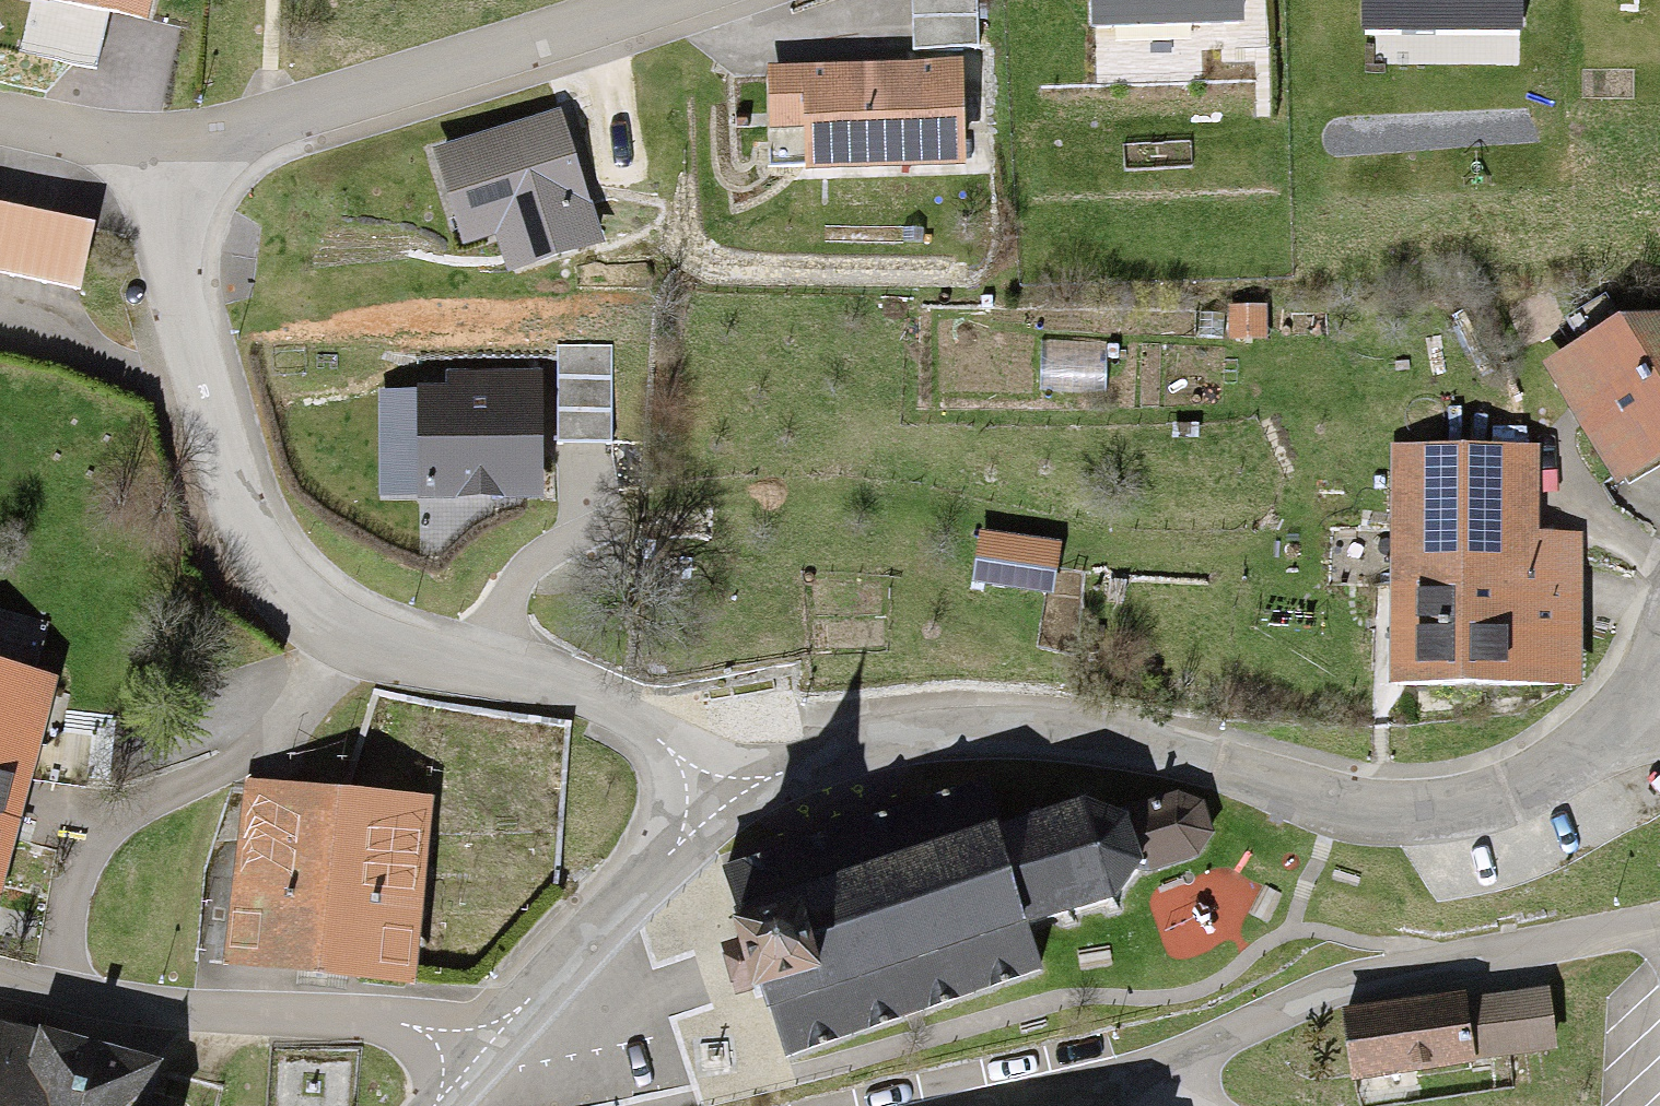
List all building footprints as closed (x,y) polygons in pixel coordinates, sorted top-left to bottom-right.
[(156,0),(81,0),(153,16),(156,0)] [(985,0),(921,0),(921,46),(985,46),(985,0)] [(1108,25),(1235,27),(1236,0),(1109,0),(1108,25)] [(1362,27),(1520,28),(1520,0),(1362,0),(1362,27)] [(966,160),(966,64),(761,62),(761,113),(789,113),(789,159),(966,160)] [(591,237),(563,116),(424,148),(443,230),(494,219),(503,257),(591,237)] [(85,297),(99,227),(0,208),(0,281),(85,297)] [(1254,339),(1254,308),(1214,309),(1214,339),(1254,339)] [(1608,477),(1659,451),(1659,323),(1637,322),(1551,364),(1608,477)] [(551,502),(558,370),(466,365),(464,399),(417,396),(411,495),(551,502)] [(1392,451),(1385,683),(1578,690),(1583,545),(1530,543),(1533,456),(1392,451)] [(1051,585),(1057,549),(977,536),(971,572),(1051,585)] [(46,686),(0,674),(0,869),(46,686)] [(240,787),(221,961),(410,981),(428,807),(240,787)] [(986,800),(727,877),(776,1043),(1036,967),(1026,934),(1122,906),(1136,870),(1199,851),(1182,793),(1119,812),(1083,799),(994,826),(986,800)] [(1538,994),(1347,1013),(1354,1075),(1544,1056),(1538,994)] [(0,1030),(0,1105),(144,1105),(153,1063),(0,1030)]
